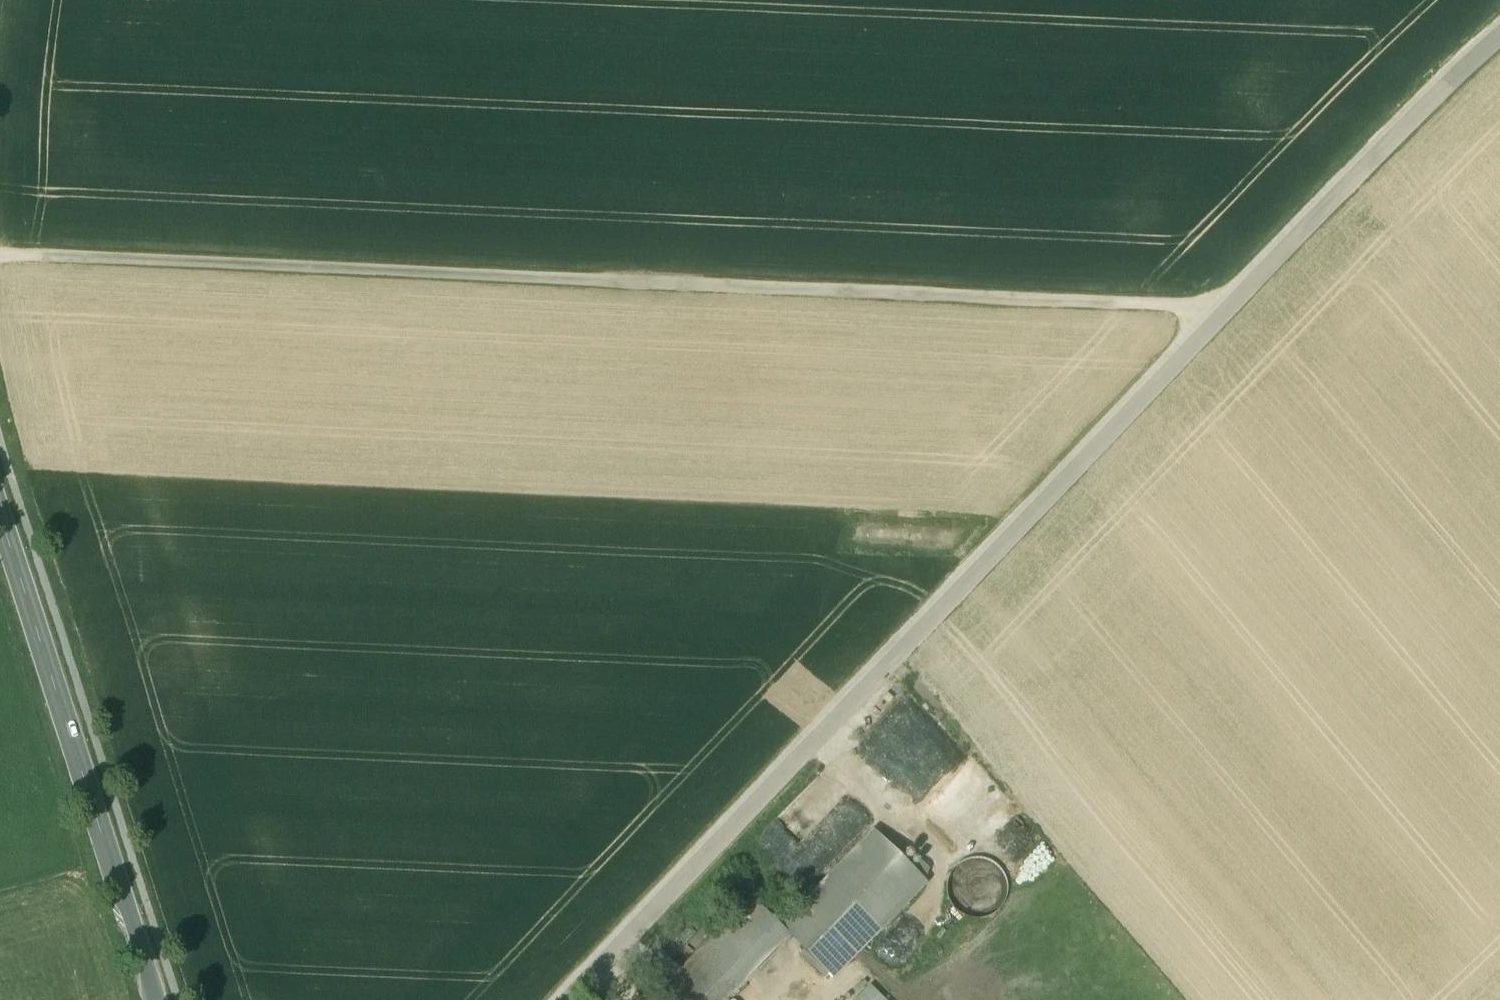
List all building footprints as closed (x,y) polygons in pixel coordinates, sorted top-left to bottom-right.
[(781,928),(781,929),(790,938),(832,979),(926,883),(874,833),(781,928)] [(751,897),(652,999),(653,999),(730,999),(790,938),(781,929),(781,928),(751,897)] [(870,986),(856,999),(884,999),(870,986)]
